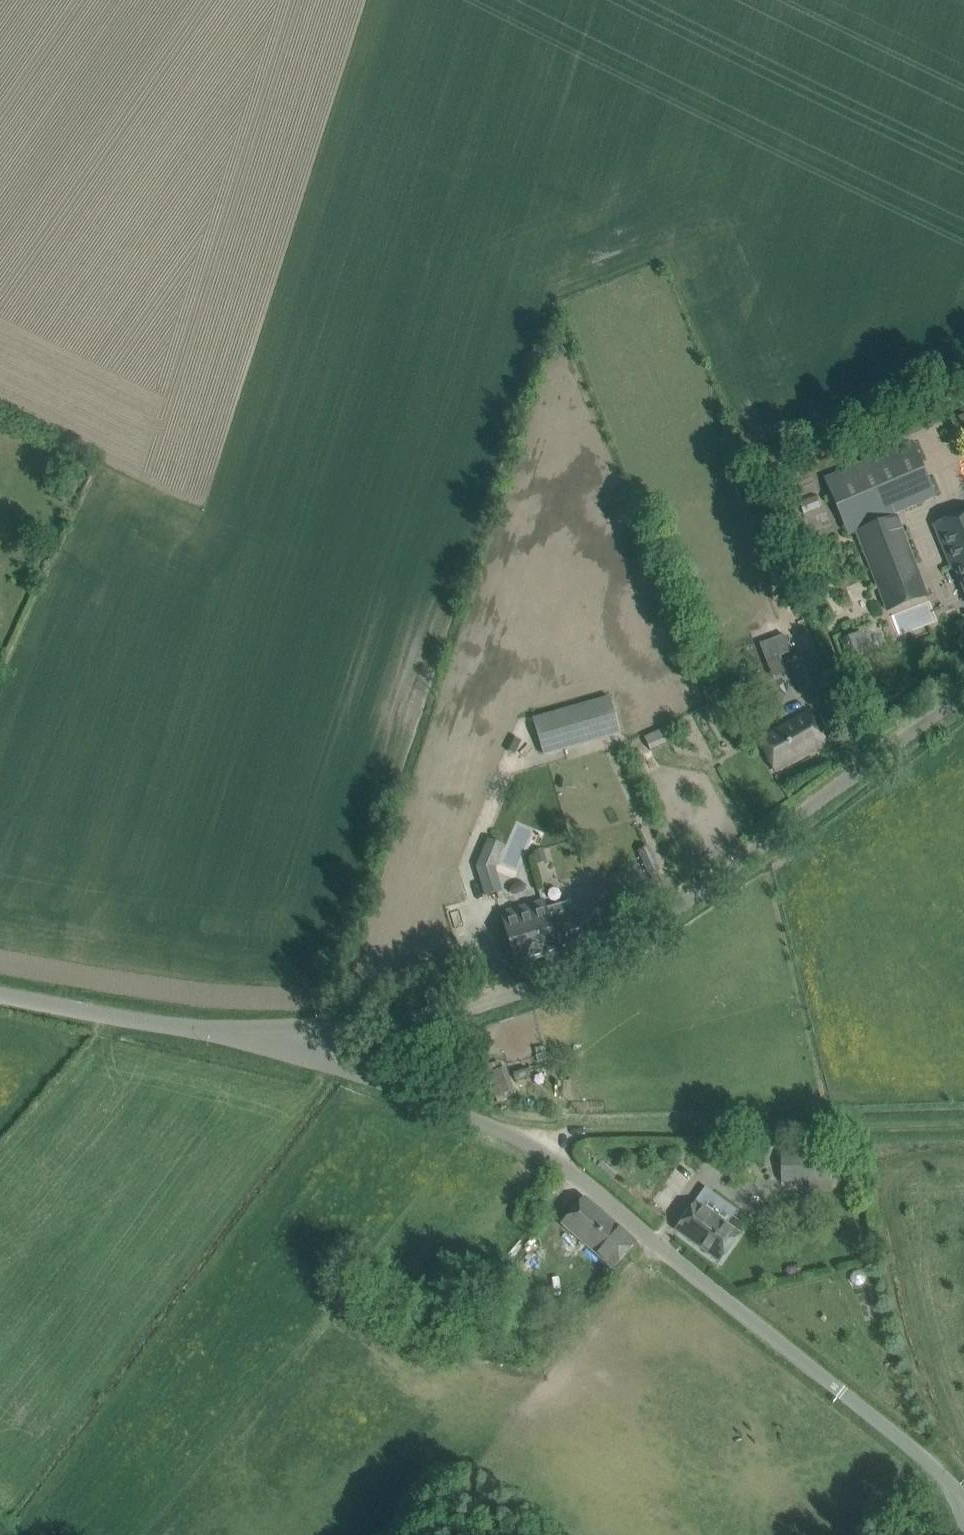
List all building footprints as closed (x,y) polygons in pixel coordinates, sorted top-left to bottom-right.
[(963,442),(963,414),(950,420),(960,443),(963,442)] [(895,513),(936,497),(914,441),(825,476),(846,532),(855,528),(882,599),(887,611),(927,596),(895,513)] [(933,525),(950,567),(953,566),(963,593),(963,513),(933,525)] [(783,635),(759,644),(771,679),(783,674),(777,657),(789,653),(783,635)] [(821,688),(807,650),(786,657),(800,695),(821,688)] [(533,717),(544,756),(621,734),(610,695),(533,717)] [(757,739),(765,754),(775,772),(827,743),(818,725),(810,711),(757,739)] [(664,727),(643,737),(649,752),(670,743),(664,727)] [(503,890),(496,868),(505,845),(488,838),(476,866),(485,896),(485,897),(503,892),(503,890)] [(515,965),(558,953),(581,946),(582,946),(582,943),(574,918),(569,902),(546,908),(544,900),(500,913),(510,946),(515,965)] [(485,1074),(492,1097),(508,1092),(500,1069),(485,1074)] [(830,1153),(781,1154),(781,1182),(830,1181),(830,1177),(847,1177),(847,1156),(830,1157),(830,1153)] [(571,1213),(562,1224),(613,1268),(632,1246),(635,1242),(584,1198),(580,1203),(571,1213)] [(696,1202),(675,1230),(719,1262),(739,1233),(696,1202)]
